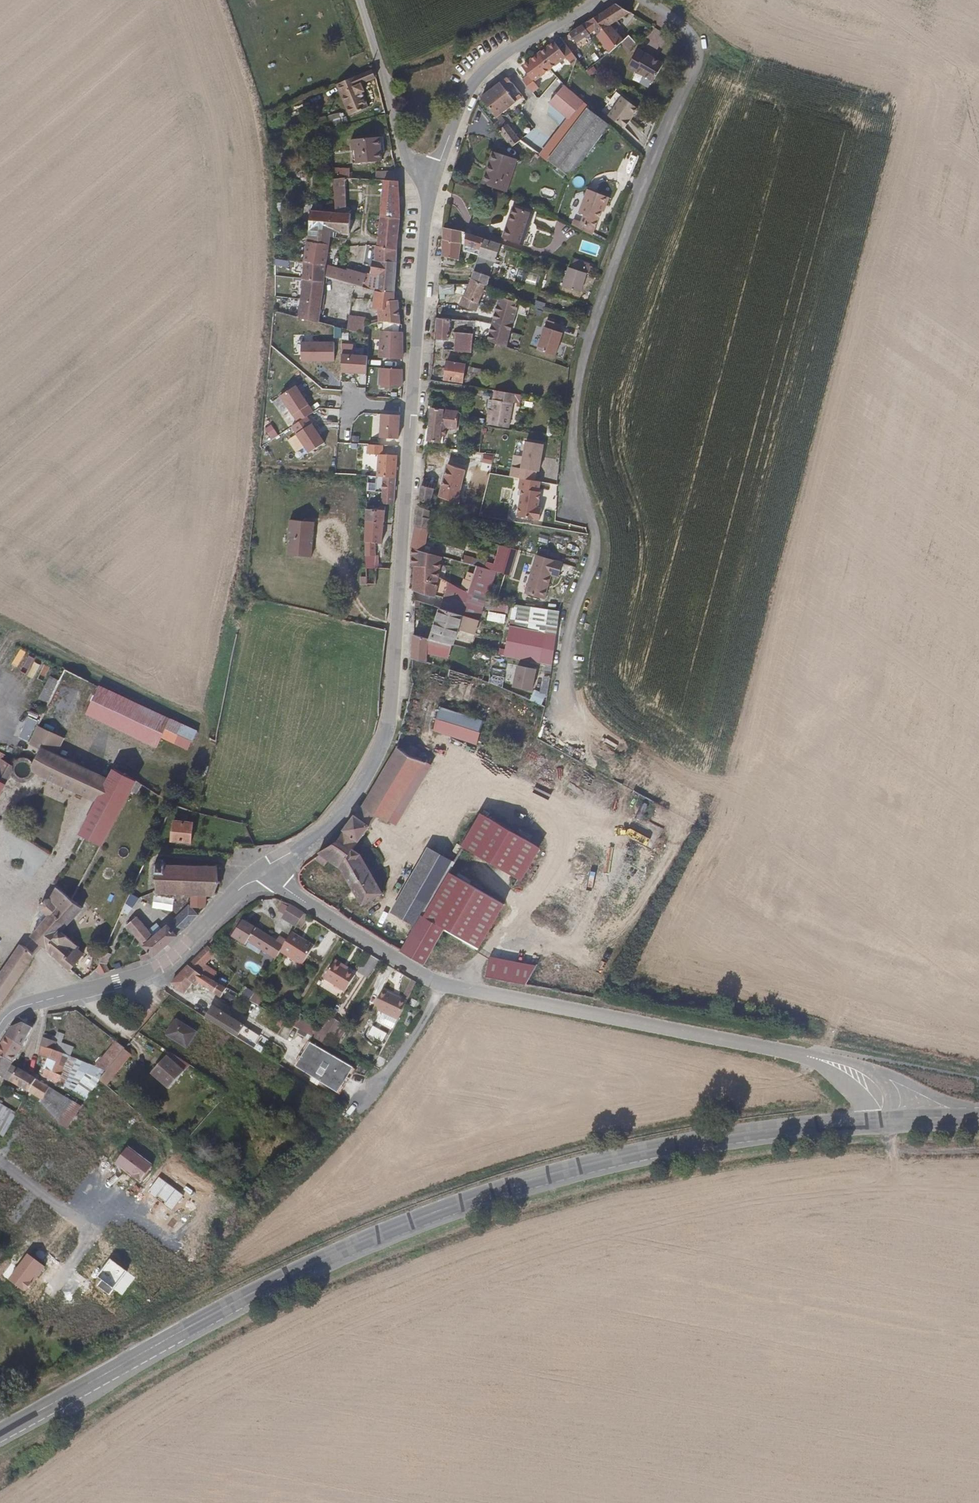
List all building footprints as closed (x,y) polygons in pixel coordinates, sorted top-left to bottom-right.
[(631,6),(622,0),(614,0),(602,7),(609,18),(612,16),(631,6)] [(609,18),(602,7),(584,18),(590,28),(595,26),(598,30),(610,19),(609,18)] [(626,32),(612,16),(609,18),(610,19),(598,30),(611,44),(626,32)] [(590,28),(584,18),(571,25),(578,35),(590,28)] [(642,47),(677,66),(688,47),(652,28),(642,47)] [(539,47),(550,62),(566,51),(571,58),(576,55),(578,53),(568,40),(562,44),(557,36),(550,42),(548,40),(539,47)] [(539,47),(529,54),(530,56),(523,61),(528,68),(522,73),(532,86),(538,81),(533,74),(550,62),(539,47)] [(639,81),(651,66),(633,51),(622,66),(639,81)] [(602,70),(610,82),(619,77),(610,65),(602,70)] [(373,68),(336,83),(349,115),(370,107),(362,86),(377,79),(373,68)] [(482,86),(480,90),(495,110),(499,106),(516,94),(507,81),(512,77),(507,69),(482,86)] [(513,76),(512,77),(507,81),(516,94),(523,89),(513,76)] [(568,119),(584,101),(564,84),(548,102),(568,119)] [(639,108),(622,96),(608,116),(625,128),(639,108)] [(553,152),(590,107),(584,101),(568,119),(546,147),(553,152)] [(495,110),(502,120),(507,117),(499,106),(495,110)] [(568,180),(611,124),(590,107),(553,152),(546,147),(538,156),(568,180)] [(502,120),(498,123),(511,140),(520,134),(507,117),(502,120)] [(381,147),(380,124),(355,126),(358,150),(381,147)] [(506,184),(517,154),(493,144),(481,175),(506,184)] [(381,168),(393,168),(393,157),(375,158),(375,168),(381,168)] [(304,260),(304,262),(326,264),(330,226),(344,227),(346,206),(341,205),(343,184),(347,181),(345,168),(330,171),(330,188),(329,204),(311,203),(304,260)] [(398,184),(398,168),(393,168),(381,168),(377,229),(396,231),(398,212),(398,184)] [(578,221),(592,228),(606,201),(608,202),(612,194),(592,183),(580,206),(585,209),(578,221)] [(521,238),(532,206),(512,199),(501,230),(521,238)] [(442,218),(441,245),(458,249),(459,235),(477,241),(482,231),(459,222),(442,218)] [(330,226),(326,264),(340,266),(344,227),(330,226)] [(396,238),(396,231),(377,229),(376,237),(396,238)] [(490,268),(500,237),(485,231),(477,255),(474,265),(473,267),(489,272),(490,268)] [(326,264),(325,275),(357,277),(375,277),(395,277),(395,250),(396,238),(376,237),(375,251),(373,251),(373,268),(379,269),(379,274),(372,274),(372,272),(368,272),(368,269),(340,266),(326,264)] [(304,262),(302,276),(324,276),(325,275),(326,264),(304,262)] [(487,275),(489,272),(473,267),(472,269),(487,275)] [(589,274),(569,267),(562,286),(581,293),(589,274)] [(486,279),(487,275),(472,269),(471,273),(486,279)] [(478,301),(485,283),(486,279),(471,273),(470,277),(464,296),(478,301)] [(302,276),(300,296),(323,297),(324,276),(302,276)] [(375,288),(395,288),(395,277),(375,277),(375,288)] [(439,286),(439,297),(451,297),(452,286),(439,286)] [(391,314),(400,315),(399,288),(395,288),(375,288),(376,301),(381,301),(381,315),(391,314)] [(507,343),(520,295),(502,289),(494,318),(476,313),(474,328),(474,332),(507,343)] [(300,296),(298,314),(320,318),(323,297),(300,296)] [(350,307),(347,323),(365,326),(367,318),(367,311),(350,307)] [(452,309),(441,308),(439,329),(450,331),(452,309)] [(377,348),(402,349),(403,322),(378,320),(377,348)] [(472,345),(474,332),(474,328),(459,326),(457,343),(472,345)] [(565,335),(545,327),(536,350),(556,357),(565,335)] [(335,342),(302,342),(302,362),(319,362),(335,362),(335,342)] [(368,356),(342,354),(341,373),(367,375),(368,356)] [(465,375),(468,361),(469,358),(451,354),(448,371),(465,375)] [(376,376),(400,377),(401,360),(377,358),(376,376)] [(297,385),(281,396),(295,417),(297,416),(303,419),(315,412),(297,385)] [(508,421),(514,388),(497,385),(496,393),(494,393),(492,403),(491,408),(488,408),(487,417),(508,421)] [(431,399),(428,432),(444,434),(445,428),(457,429),(461,405),(431,399)] [(401,415),(381,414),(380,438),(399,439),(401,415)] [(308,417),(292,427),(309,453),(325,443),(308,417)] [(545,444),(525,440),(521,469),(541,472),(545,444)] [(456,495),(458,490),(469,455),(452,447),(439,479),(423,474),(420,493),(429,494),(431,486),(456,495)] [(556,480),(557,462),(543,461),(542,479),(556,480)] [(396,468),(379,467),(378,497),(395,498),(396,468)] [(542,492),(521,488),(516,518),(537,521),(542,492)] [(419,497),(416,517),(426,520),(424,529),(432,531),(435,518),(428,515),(429,510),(426,509),(428,502),(419,497)] [(382,499),(368,498),(365,547),(366,560),(377,561),(377,550),(375,550),(376,535),(381,535),(382,499)] [(315,553),(316,517),(291,517),(291,553),(315,553)] [(416,517),(412,539),(427,544),(429,538),(423,536),(424,529),(426,520),(416,517)] [(464,555),(471,531),(462,527),(453,552),(464,555)] [(412,539),(409,558),(428,560),(428,577),(437,579),(444,580),(446,575),(437,573),(436,566),(442,548),(427,544),(412,539)] [(412,561),(413,586),(429,586),(436,586),(437,579),(428,577),(428,560),(409,558),(409,560),(412,561)] [(488,584),(495,565),(478,560),(471,582),(488,584)] [(552,601),(558,576),(538,571),(532,596),(552,601)] [(449,604),(464,609),(470,586),(455,583),(449,604)] [(413,586),(413,593),(429,598),(429,586),(413,586)] [(480,629),(484,615),(464,609),(449,604),(443,602),(434,632),(455,639),(456,639),(461,623),(480,629)] [(561,613),(515,604),(511,624),(557,633),(561,613)] [(558,634),(510,625),(504,656),(552,665),(558,634)] [(450,653),(451,650),(455,639),(434,632),(414,627),(415,641),(450,653)] [(462,653),(465,642),(456,639),(455,639),(451,650),(462,653)] [(30,749),(29,754),(84,787),(99,761),(57,736),(97,667),(75,654),(27,737),(30,743),(30,749)] [(539,669),(517,665),(512,686),(534,691),(539,669)] [(183,725),(94,688),(84,713),(173,750),(183,725)] [(547,695),(535,690),(531,700),(542,705),(547,695)] [(487,719),(445,704),(439,728),(479,742),(487,719)] [(2,751),(4,755),(9,760),(15,762),(20,761),(26,758),(29,754),(30,749),(30,743),(27,737),(24,735),(18,733),(12,733),(7,735),(4,738),(2,742),(1,746),(2,751)] [(365,809),(383,821),(385,822),(393,822),(398,815),(431,766),(403,754),(365,809)] [(84,787),(96,793),(111,768),(99,761),(84,787)] [(101,843),(139,776),(114,762),(111,768),(96,793),(76,828),(101,843)] [(431,766),(398,815),(405,820),(438,771),(431,766)] [(359,817),(375,828),(383,821),(365,809),(359,817)] [(480,815),(460,847),(480,859),(514,879),(533,846),(480,815)] [(322,854),(317,857),(324,862),(327,856),(343,866),(362,903),(382,893),(361,850),(356,848),(375,828),(359,817),(341,843),(321,852),(322,854)] [(191,842),(193,823),(174,822),(172,841),(191,842)] [(420,915),(446,872),(453,859),(430,844),(391,908),(415,923),(420,915)] [(190,907),(203,907),(204,894),(212,894),(222,880),(215,867),(215,864),(213,864),(213,863),(211,863),(211,864),(208,864),(208,862),(205,862),(205,864),(200,863),(200,862),(196,862),(196,863),(189,863),(189,861),(185,861),(185,863),(178,862),(178,861),(174,860),(174,862),(171,862),(171,860),(169,860),(169,856),(161,856),(160,859),(158,859),(158,862),(155,862),(155,865),(156,865),(155,891),(156,892),(156,894),(159,894),(159,892),(173,892),(173,894),(176,894),(177,892),(182,893),(182,895),(185,895),(185,893),(191,893),(190,907)] [(420,915),(440,927),(473,948),(499,904),(446,872),(420,915)] [(30,939),(41,948),(67,970),(78,955),(73,951),(76,946),(68,940),(89,911),(79,904),(60,891),(54,902),(47,901),(40,911),(42,914),(37,921),(41,925),(30,939)] [(141,898),(132,893),(121,914),(126,916),(129,910),(134,912),(141,898)] [(289,907),(283,903),(277,912),(283,915),(289,907)] [(305,913),(290,904),(289,907),(283,915),(281,918),(296,928),(305,913)] [(173,927),(180,935),(192,924),(200,917),(190,907),(173,927)] [(152,949),(158,955),(166,947),(180,935),(173,927),(172,925),(160,935),(141,914),(130,924),(152,949)] [(403,944),(422,955),(440,927),(420,915),(415,923),(403,944)] [(232,939),(242,923),(239,921),(230,938),(232,939)] [(276,960),(287,943),(278,939),(276,943),(242,923),(232,939),(245,947),(248,941),(263,949),(262,951),(276,960)] [(301,940),(292,935),(287,943),(281,953),(303,966),(313,951),(299,943),(301,940)] [(315,948),(301,940),(299,943),(313,951),(315,948)] [(32,954),(27,948),(16,941),(0,966),(0,1004),(32,954)] [(106,947),(103,954),(107,962),(113,950),(111,949),(106,947)] [(144,952),(146,958),(158,955),(152,949),(144,952)] [(214,956),(206,950),(190,968),(199,973),(214,956)] [(363,971),(371,957),(365,953),(357,967),(363,971)] [(476,969),(522,980),(531,966),(483,953),(476,969)] [(103,954),(97,965),(102,975),(111,972),(107,962),(103,954)] [(345,991),(355,976),(335,962),(325,978),(345,991)] [(199,973),(190,968),(174,987),(188,995),(196,985),(207,991),(209,988),(226,998),(231,991),(225,987),(199,973)] [(405,1000),(409,1002),(417,983),(412,981),(405,1000)] [(377,1007),(401,1022),(403,1018),(409,1004),(387,991),(377,1007)] [(250,1001),(249,1001),(236,994),(229,1005),(244,1013),(250,1001)] [(262,999),(253,994),(249,1001),(250,1001),(257,1005),(258,1006),(262,999)] [(250,1017),(257,1005),(250,1001),(244,1013),(250,1017)] [(216,1011),(211,1021),(246,1043),(249,1038),(245,1035),(248,1030),(216,1011)] [(295,1016),(291,1024),(306,1032),(311,1024),(295,1016)] [(316,1039),(326,1045),(340,1024),(330,1018),(316,1039)] [(25,1023),(23,1022),(11,1026),(6,1036),(21,1045),(32,1024),(27,1021),(25,1023)] [(168,1034),(185,1048),(195,1035),(179,1022),(168,1034)] [(246,1043),(252,1046),(259,1036),(248,1030),(245,1035),(249,1038),(246,1043)] [(57,1038),(43,1032),(40,1043),(52,1048),(54,1044),(57,1038)] [(54,1044),(60,1046),(66,1035),(60,1032),(57,1038),(54,1044)] [(6,1036),(0,1047),(0,1052),(12,1060),(21,1045),(6,1036)] [(102,1071),(127,1045),(117,1038),(91,1066),(102,1071)] [(37,1055),(46,1060),(64,1070),(68,1066),(74,1058),(52,1048),(40,1043),(37,1055)] [(74,1058),(77,1060),(79,1055),(60,1046),(54,1044),(52,1048),(74,1058)] [(95,1078),(98,1080),(100,1082),(131,1049),(127,1045),(102,1071),(95,1078)] [(343,1093),(357,1070),(312,1045),(299,1068),(343,1093)] [(10,1079),(18,1067),(11,1062),(12,1060),(0,1052),(0,1072),(10,1079)] [(68,1066),(95,1078),(102,1071),(91,1066),(77,1060),(74,1058),(68,1066)] [(37,1075),(53,1085),(55,1082),(64,1070),(46,1060),(37,1075)] [(166,1093),(183,1076),(166,1060),(150,1078),(166,1093)] [(18,1067),(10,1079),(40,1100),(48,1087),(18,1067)] [(14,1112),(7,1108),(1,1121),(0,1120),(0,1135),(3,1138),(14,1112)] [(108,1140),(139,1170),(150,1158),(119,1128),(108,1140)]
